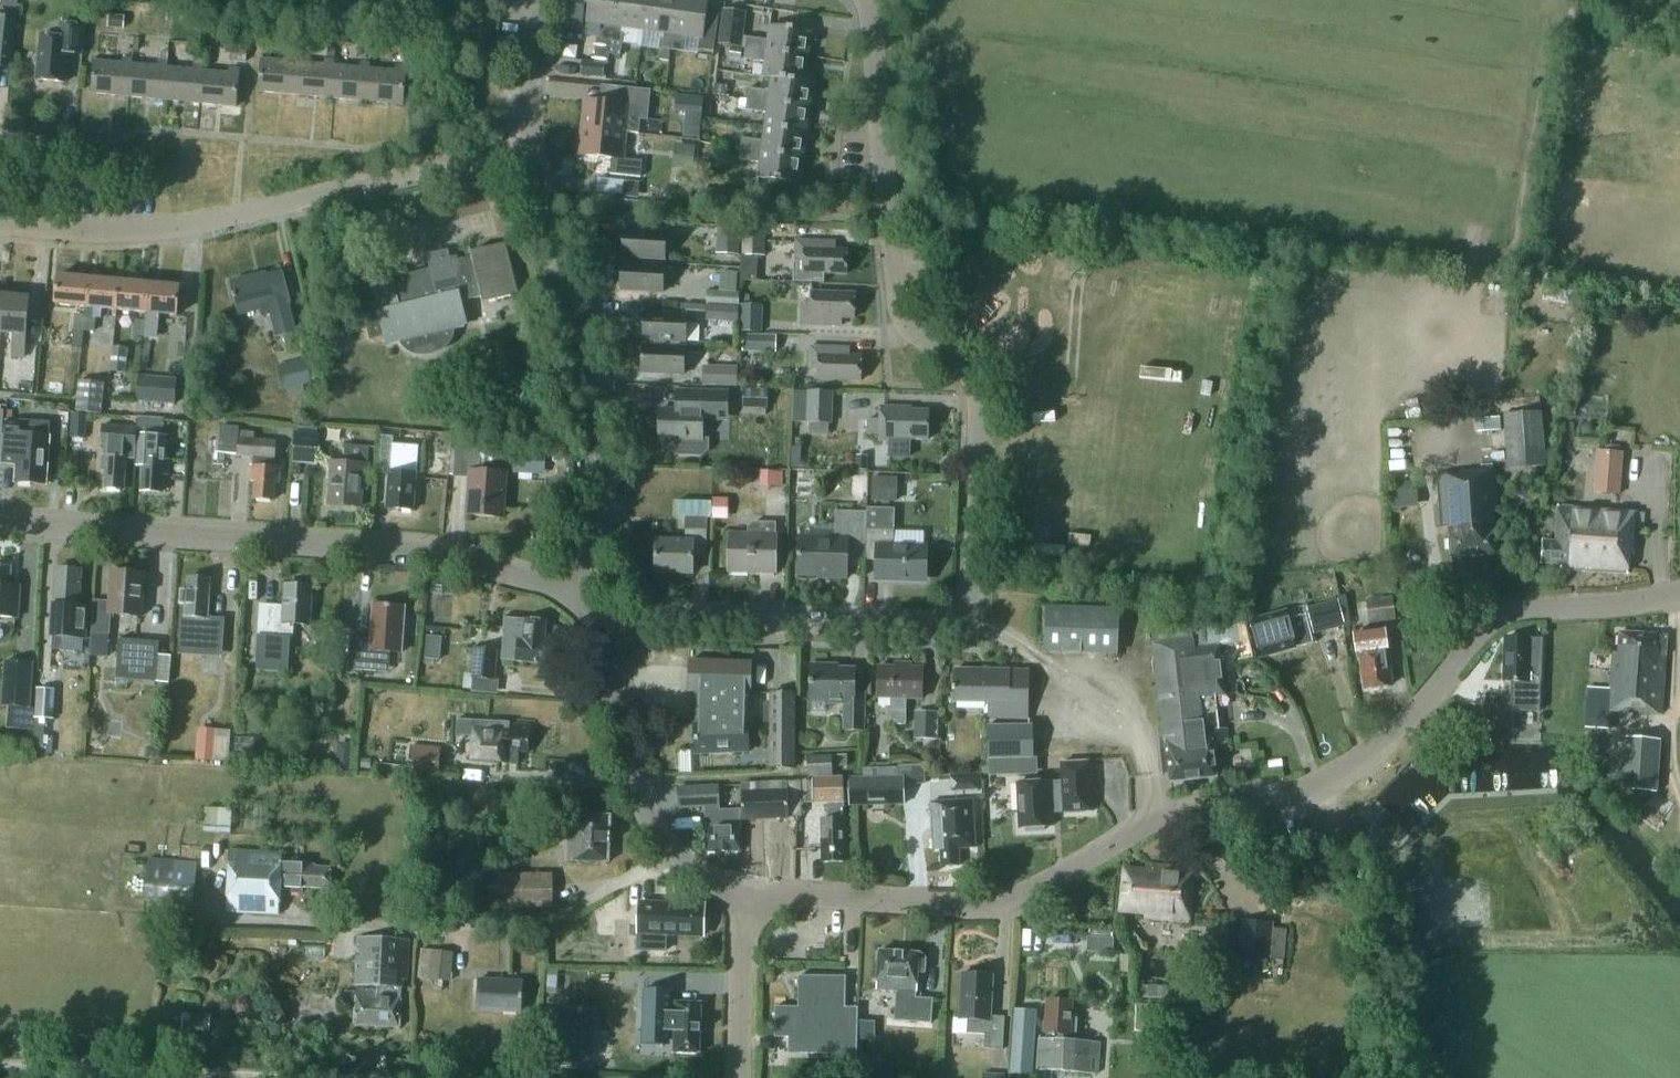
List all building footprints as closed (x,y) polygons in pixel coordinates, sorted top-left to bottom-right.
[(618,0),(572,0),(568,26),(584,28),(585,22),(605,25),(604,31),(601,30),(599,40),(611,41),(618,0)] [(621,33),(622,27),(643,30),(648,0),(618,0),(611,41),(608,61),(620,63),(624,33),(621,33)] [(664,39),(660,38),(659,48),(671,49),(677,0),(648,0),(643,30),(664,33),(664,39)] [(702,39),(703,39),(709,0),(677,0),(671,49),(682,51),(684,42),(680,41),(681,35),(702,38),(702,39)] [(724,9),(719,44),(733,46),(745,48),(747,37),(742,36),(746,12),(724,9)] [(125,16),(109,14),(107,28),(124,29),(125,16)] [(0,16),(0,55),(11,56),(14,18),(0,16)] [(81,54),(84,26),(59,23),(58,37),(40,35),(36,79),(65,81),(68,52),(81,54)] [(745,48),(807,57),(810,31),(770,26),(768,41),(747,37),(745,48)] [(231,46),(230,61),(246,62),(247,48),(231,46)] [(668,60),(670,49),(660,48),(658,59),(668,60)] [(742,49),(730,48),(729,56),(741,58),(742,49)] [(803,82),(804,81),(812,82),(813,81),(804,80),(807,57),(745,48),(744,58),(765,61),(763,77),(771,78),(771,77),(803,82)] [(693,52),(691,67),(704,69),(707,54),(693,52)] [(259,93),(295,96),(298,64),(298,59),(289,58),(289,63),(262,61),(259,93)] [(92,95),(128,98),(131,66),(132,61),(123,60),(123,65),(95,63),(92,95)] [(298,64),(295,96),(331,99),(333,67),(334,62),(325,61),(325,66),(298,64)] [(605,64),(583,61),(581,74),(603,77),(605,64)] [(128,98),(164,102),(167,69),(167,64),(159,63),(158,69),(131,66),(128,98)] [(333,67),(331,99),(366,102),(369,70),(370,65),(361,64),(360,69),(333,67)] [(199,105),(202,73),(203,68),(194,67),(193,72),(167,69),(164,102),(199,105)] [(369,70),(366,102),(403,105),(405,73),(405,68),(396,67),(396,72),(369,70)] [(202,73),(199,105),(235,108),(238,76),(237,76),(238,71),(229,70),(229,75),(202,73)] [(812,82),(804,81),(803,82),(771,77),(771,78),(763,77),(762,78),(771,79),(770,91),(749,88),(748,99),(809,108),(812,82)] [(714,85),(713,94),(727,96),(728,86),(714,85)] [(618,88),(617,104),(585,100),(582,127),(626,132),(639,133),(639,132),(638,132),(639,118),(647,119),(649,91),(618,88)] [(676,93),(674,110),(686,111),(702,113),(703,96),(676,93)] [(767,112),(765,127),(805,133),(809,108),(748,99),(740,98),(738,108),(767,112)] [(623,159),(626,132),(582,127),(579,155),(611,158),(610,174),(641,177),(642,161),(623,159)] [(742,138),(740,149),(802,157),(805,133),(765,127),(763,141),(742,138)] [(696,145),(675,143),(672,166),(693,169),(696,145)] [(799,183),(802,157),(740,149),(739,159),(758,162),(756,177),(799,183)] [(738,255),(740,230),(719,228),(717,253),(738,255)] [(667,233),(624,230),(623,257),(665,259),(667,233)] [(764,257),(765,231),(743,230),(742,256),(764,257)] [(378,300),(367,303),(370,316),(366,317),(372,339),(386,335),(388,344),(402,340),(411,347),(421,351),(432,351),(433,354),(434,353),(433,350),(442,344),(448,338),(452,327),(466,324),(461,303),(481,298),(483,302),(519,293),(505,241),(469,250),(471,255),(456,258),(457,261),(450,263),(447,251),(430,255),(434,270),(391,281),(390,275),(373,280),(378,300)] [(796,241),(796,262),(804,262),(804,273),(847,273),(847,250),(835,250),(835,241),(796,241)] [(665,266),(622,263),(621,289),(663,292),(665,266)] [(277,337),(296,332),(289,303),(291,303),(283,273),(254,280),(253,277),(232,282),(240,315),(261,310),(263,318),(272,315),(277,337)] [(87,308),(89,278),(59,275),(56,305),(87,308)] [(102,309),(117,310),(119,281),(89,278),(87,308),(102,309)] [(117,310),(146,313),(149,283),(119,281),(117,310)] [(180,286),(149,283),(146,313),(162,314),(177,316),(180,286)] [(5,288),(1,333),(14,334),(12,356),(24,357),(29,296),(14,294),(15,289),(5,288)] [(737,291),(707,289),(707,303),(737,304),(737,291)] [(813,293),(812,303),(804,303),(804,325),(842,326),(842,317),(855,318),(855,294),(813,293)] [(742,304),(741,332),(762,333),(763,304),(742,304)] [(739,306),(707,305),(706,321),(738,323),(739,306)] [(101,317),(102,309),(87,308),(86,316),(96,317),(101,317)] [(161,325),(162,314),(146,313),(146,321),(146,323),(144,336),(154,336),(155,324),(161,325)] [(699,324),(686,324),(687,315),(644,313),(644,317),(636,317),(635,336),(643,336),(643,339),(685,341),(699,341),(699,324)] [(74,330),(85,331),(86,316),(75,315),(74,330)] [(96,317),(86,316),(85,331),(95,332),(96,317)] [(146,323),(146,321),(136,320),(135,335),(144,336),(146,323)] [(743,334),(743,351),(777,352),(777,335),(743,334)] [(685,347),(643,345),(642,372),(684,374),(685,347)] [(128,348),(112,346),(109,370),(126,372),(128,348)] [(809,347),(809,369),(817,369),(817,380),(861,381),(861,357),(848,357),(849,348),(809,347)] [(312,383),(307,362),(279,369),(284,390),(312,383)] [(18,364),(16,396),(33,397),(35,365),(18,364)] [(738,366),(703,365),(703,386),(737,386),(738,366)] [(176,381),(138,378),(136,400),(174,404),(176,381)] [(105,382),(79,380),(75,411),(102,414),(105,382)] [(768,389),(743,388),(742,408),(767,409),(768,389)] [(703,422),(727,423),(728,391),(690,390),(690,409),(660,409),(659,438),(672,439),(672,448),(677,454),(702,454),(708,449),(708,439),(703,438),(703,422)] [(832,422),(833,391),(808,390),(807,421),(832,422)] [(903,406),(881,406),(880,419),(868,419),(868,434),(880,434),(880,440),(890,441),(889,456),(909,456),(910,441),(910,438),(928,439),(929,410),(903,409),(903,406)] [(1546,465),(1542,411),(1504,413),(1508,468),(1546,465)] [(86,439),(87,415),(72,414),(71,438),(86,439)] [(163,474),(168,475),(169,461),(164,461),(166,437),(163,437),(164,419),(139,417),(138,428),(137,435),(139,435),(137,459),(144,460),(142,491),(162,493),(163,474)] [(1500,417),(1476,418),(1477,431),(1500,429),(1500,417)] [(3,453),(17,454),(15,481),(46,483),(49,436),(18,434),(19,421),(5,421),(3,453)] [(538,426),(542,441),(557,438),(553,423),(538,426)] [(239,431),(239,427),(218,425),(216,453),(237,455),(239,431)] [(138,428),(103,426),(101,445),(107,446),(106,456),(101,456),(100,470),(105,471),(104,488),(123,490),(125,460),(135,460),(137,435),(138,428)] [(255,480),(254,499),(274,500),(275,481),(279,482),(280,468),(275,468),(277,441),(254,439),(255,433),(239,431),(237,455),(237,456),(253,457),(252,466),(251,480),(255,480)] [(293,460),(315,462),(317,435),(295,434),(293,460)] [(417,474),(416,474),(418,447),(393,445),(393,436),(381,435),(378,474),(390,475),(387,509),(413,511),(414,494),(416,491),(417,474)] [(457,445),(455,476),(470,477),(467,514),(502,517),(506,473),(479,470),(481,447),(457,445)] [(327,504),(360,506),(361,488),(366,488),(369,448),(345,446),(344,462),(330,461),(327,504)] [(486,448),(485,462),(510,464),(511,450),(486,448)] [(547,452),(514,449),(513,473),(545,476),(547,452)] [(1619,493),(1622,452),(1598,451),(1595,492),(1619,493)] [(868,470),(868,455),(856,455),(856,470),(868,470)] [(1458,471),(1458,473),(1438,476),(1443,527),(1447,527),(1450,559),(1498,554),(1494,512),(1498,511),(1494,467),(1458,471)] [(783,472),(761,470),(760,486),(782,488),(783,472)] [(873,476),(872,501),(897,501),(898,477),(873,476)] [(1392,484),(1393,509),(1418,508),(1417,483),(1392,484)] [(1558,507),(1555,542),(1542,541),(1541,563),(1560,564),(1560,569),(1627,574),(1628,553),(1634,554),(1637,512),(1558,507)] [(894,548),(895,509),(867,509),(866,560),(879,561),(879,579),(924,580),(924,549),(894,548)] [(802,538),(801,575),(832,576),(832,578),(847,578),(848,546),(864,546),(865,513),(837,512),(836,539),(802,538)] [(654,540),(653,573),(692,574),(692,554),(705,554),(706,517),(685,517),(685,541),(654,540)] [(731,575),(775,576),(776,527),(754,527),(751,533),(749,539),(732,539),(731,575)] [(0,565),(0,617),(19,618),(21,586),(10,586),(12,566),(0,565)] [(82,571),(57,569),(55,604),(54,604),(52,637),(86,639),(88,606),(80,606),(82,571)] [(112,573),(110,602),(94,600),(91,633),(111,635),(112,614),(144,616),(147,575),(112,573)] [(1253,578),(1250,578),(1250,591),(1253,591),(1265,591),(1265,578),(1253,578)] [(210,619),(211,599),(209,599),(210,580),(190,579),(188,604),(186,604),(186,616),(183,616),(181,641),(203,642),(203,651),(224,652),(226,620),(210,619)] [(314,588),(286,586),(284,607),(262,605),(258,658),(289,661),(290,651),(292,651),(294,625),(311,626),(314,588)] [(1397,621),(1394,598),(1368,601),(1370,624),(1397,621)] [(1338,600),(1308,609),(1314,630),(1345,622),(1338,600)] [(374,605),(372,639),(358,638),(356,670),(377,671),(378,652),(402,654),(405,607),(374,605)] [(1046,610),(1046,654),(1118,656),(1118,611),(1046,610)] [(1290,619),(1288,610),(1253,620),(1263,657),(1315,642),(1307,614),(1290,619)] [(1204,617),(1204,614),(1172,618),(1171,615),(1157,617),(1160,645),(1155,646),(1172,784),(1218,778),(1214,751),(1230,749),(1228,731),(1219,732),(1215,696),(1226,695),(1220,647),(1240,644),(1236,613),(1204,617)] [(548,621),(506,618),(505,633),(506,633),(504,660),(550,664),(551,642),(547,642),(548,621)] [(1385,630),(1354,634),(1357,659),(1361,659),(1365,688),(1370,688),(1373,690),(1379,689),(1381,686),(1391,685),(1389,669),(1392,668),(1390,653),(1386,654),(1385,647),(1387,646),(1385,630)] [(1612,728),(1613,710),(1661,712),(1665,635),(1619,632),(1618,653),(1613,652),(1611,689),(1586,688),(1584,727),(1612,728)] [(427,635),(425,658),(440,660),(442,637),(427,635)] [(1538,711),(1540,711),(1542,639),(1506,638),(1504,681),(1515,681),(1514,687),(1511,687),(1510,705),(1538,706),(1538,711)] [(156,682),(159,643),(120,640),(117,679),(156,682)] [(497,680),(499,651),(477,649),(475,678),(497,680)] [(752,662),(690,660),(689,691),(705,692),(704,723),(695,724),(696,754),(749,752),(749,710),(749,693),(751,694),(752,662)] [(4,706),(7,706),(6,728),(33,730),(35,707),(31,706),(34,663),(7,662),(4,706)] [(810,712),(826,712),(826,703),(844,703),(843,728),(862,728),(863,703),(854,702),(855,669),(838,669),(838,665),(812,664),(810,712)] [(907,725),(907,699),(922,699),(923,668),(879,667),(878,698),(893,699),(892,725),(907,725)] [(957,669),(957,675),(956,701),(989,702),(989,719),(1027,721),(1028,704),(1029,704),(1030,671),(1012,671),(1012,670),(957,669)] [(53,720),(55,689),(38,688),(36,718),(53,720)] [(795,768),(795,694),(771,694),(771,768),(795,768)] [(920,712),(920,739),(938,739),(938,712),(920,712)] [(531,753),(534,725),(475,719),(472,760),(519,765),(520,752),(531,753)] [(218,729),(198,727),(195,759),(216,760),(218,729)] [(1032,756),(1032,727),(988,728),(990,773),(1048,772),(1048,756),(1032,756)] [(1621,790),(1656,793),(1660,739),(1624,737),(1621,790)] [(162,749),(155,743),(146,748),(145,757),(153,762),(161,758),(162,749)] [(350,769),(352,743),(338,743),(337,768),(350,769)] [(293,747),(293,760),(305,761),(306,748),(293,747)] [(440,767),(442,750),(413,747),(409,776),(437,779),(436,783),(456,785),(458,769),(440,767)] [(810,759),(810,777),(833,777),(832,768),(848,768),(847,758),(810,759)] [(1064,814),(1093,812),(1090,762),(1061,764),(1062,782),(1048,783),(1048,782),(1017,784),(1019,829),(1027,829),(1027,832),(1044,831),(1043,828),(1050,827),(1050,811),(1064,810),(1064,814)] [(851,805),(904,806),(904,785),(927,785),(927,766),(901,766),(901,769),(865,768),(865,777),(851,777),(851,805)] [(953,775),(954,794),(984,793),(983,774),(953,775)] [(844,779),(815,779),(816,804),(829,804),(829,819),(822,819),(823,862),(846,862),(844,779)] [(743,784),(744,821),(788,819),(788,814),(801,814),(800,783),(743,784)] [(706,808),(707,821),(706,821),(706,853),(741,852),(740,810),(719,811),(719,786),(679,788),(679,808),(706,808)] [(438,788),(436,799),(455,801),(456,790),(438,788)] [(934,850),(941,850),(942,867),(960,866),(959,849),(976,848),(973,800),(931,803),(934,850)] [(233,831),(234,809),(207,809),(206,830),(233,831)] [(612,815),(571,814),(571,827),(556,827),(556,832),(560,832),(560,841),(571,841),(570,861),(611,862),(612,815)] [(281,862),(282,852),(231,850),(227,913),(280,916),(281,893),(303,895),(303,888),(332,890),(333,868),(315,867),(315,864),(309,864),(309,861),(288,860),(288,862),(281,862)] [(197,862),(148,857),(144,901),(193,906),(197,862)] [(1196,869),(1147,865),(1146,872),(1125,870),(1122,909),(1146,911),(1145,918),(1191,921),(1196,869)] [(501,885),(501,908),(551,908),(551,875),(501,875),(501,885)] [(485,885),(485,908),(501,908),(501,885),(485,885)] [(704,935),(705,905),(639,902),(638,950),(665,951),(666,934),(704,935)] [(1272,958),(1275,923),(1245,921),(1243,956),(1272,958)] [(589,924),(588,939),(616,940),(617,925),(589,924)] [(1114,938),(1088,937),(1087,951),(1113,952),(1114,938)] [(356,955),(354,985),(379,987),(378,991),(358,990),(358,992),(347,992),(347,1004),(358,1004),(357,1026),(400,1028),(403,980),(410,980),(412,941),(357,938),(356,944),(360,945),(359,956),(356,955)] [(450,981),(453,952),(424,949),(420,977),(450,981)] [(920,952),(878,950),(876,990),(897,991),(895,1020),(931,1023),(932,999),(916,998),(917,973),(923,973),(926,971),(926,958),(920,952)] [(960,1018),(954,1018),(953,1032),(985,1034),(985,1049),(1004,1050),(1005,1017),(991,1016),(993,975),(961,974),(960,1018)] [(798,976),(798,1008),(775,1007),(775,1038),(790,1038),(790,1053),(857,1054),(858,1008),(845,1008),(846,977),(798,976)] [(522,1012),(523,981),(480,980),(479,1011),(522,1012)] [(1171,999),(1170,986),(1141,987),(1142,1000),(1171,999)] [(611,995),(610,1038),(634,1039),(633,1052),(701,1054),(702,1002),(665,1001),(665,997),(611,995)] [(1049,1000),(1047,1023),(1044,1022),(1043,1032),(1046,1032),(1046,1034),(1051,1035),(1050,1040),(1040,1039),(1037,1070),(1097,1075),(1099,1043),(1076,1041),(1078,1019),(1071,1019),(1072,1002),(1049,1000)] [(1164,1005),(1136,1004),(1135,1034),(1162,1035),(1164,1005)] [(1034,1012),(1017,1010),(1012,1072),(1030,1074),(1034,1012)] [(185,1016),(184,1032),(211,1033),(211,1018),(185,1016)] [(771,1049),(772,1040),(762,1040),(761,1049),(771,1049)]
